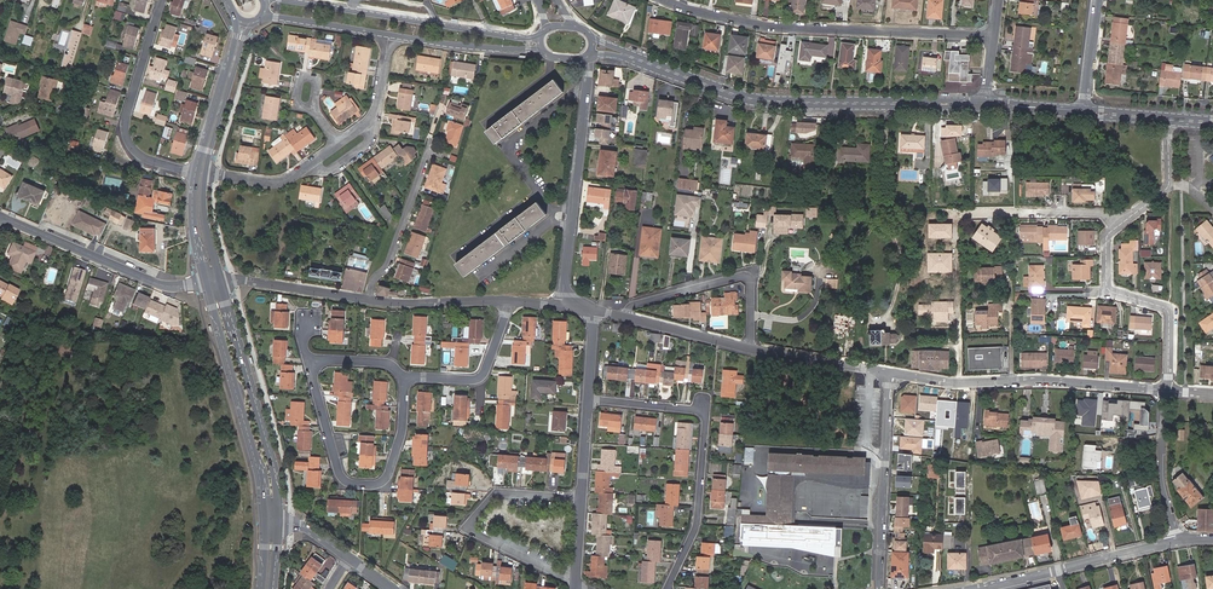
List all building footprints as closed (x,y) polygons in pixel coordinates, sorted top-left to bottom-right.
[(102,0),(100,0),(98,5),(113,10),(115,5),(102,0)] [(136,11),(146,14),(151,0),(140,0),(136,11)] [(177,2),(176,1),(174,1),(170,13),(181,16),(185,3),(189,5),(191,0),(178,0),(177,2)] [(497,0),(496,0),(493,1),(498,11),(500,10),(502,9),(497,0)] [(511,0),(497,0),(502,9),(500,10),(502,15),(515,8),(511,0)] [(635,7),(618,0),(615,0),(609,14),(615,17),(616,15),(629,21),(635,7)] [(792,12),(804,13),(805,0),(793,0),(792,12)] [(875,0),(858,0),(857,7),(874,10),(875,0)] [(917,0),(893,0),(893,8),(917,10),(917,0)] [(944,0),(930,0),(928,17),(941,18),(944,0)] [(1022,2),(1022,7),(1020,7),(1019,13),(1037,16),(1038,4),(1034,3),(1034,0),(1023,0),(1022,2)] [(118,12),(117,11),(115,19),(125,23),(128,15),(124,14),(122,13),(118,12)] [(1125,44),(1132,45),(1133,40),(1126,39),(1128,24),(1127,24),(1128,18),(1114,17),(1112,33),(1114,33),(1113,42),(1125,44)] [(673,22),(666,21),(651,19),(649,32),(671,35),(673,22)] [(29,26),(11,20),(4,41),(16,44),(19,33),(26,35),(29,26)] [(691,29),(692,24),(678,22),(674,48),(686,49),(689,29),(691,29)] [(95,26),(87,23),(84,31),(92,33),(95,26)] [(176,35),(178,28),(167,25),(161,45),(171,49),(172,46),(173,44),(176,35)] [(135,50),(141,30),(131,26),(124,47),(135,50)] [(1016,51),(1033,53),(1033,48),(1029,48),(1031,28),(1016,26),(1015,40),(1017,40),(1016,51)] [(71,70),(83,35),(74,32),(68,49),(71,50),(69,55),(66,54),(62,67),(71,70)] [(719,50),(721,35),(706,33),(704,48),(719,50)] [(29,45),(32,36),(27,34),(24,43),(29,45)] [(212,58),(218,37),(208,34),(202,55),(212,58)] [(311,42),(312,38),(290,35),(288,49),(310,53),(311,42)] [(745,53),(748,38),(732,35),(730,51),(745,53)] [(110,40),(107,47),(118,50),(120,43),(110,40)] [(773,60),(776,42),(761,40),(760,42),(758,42),(757,53),(758,53),(757,57),(773,60)] [(310,53),(309,56),(329,59),(331,46),(317,43),(311,42),(310,53)] [(826,57),(828,45),(802,42),(800,60),(811,61),(811,55),(826,57)] [(1108,62),(1123,64),(1125,44),(1113,42),(1111,42),(1110,47),(1112,48),(1111,52),(1109,52),(1108,62)] [(853,60),(855,45),(842,43),(839,65),(851,66),(851,68),(855,69),(856,61),(853,60)] [(787,45),(782,44),(777,71),(785,73),(787,60),(791,61),(793,52),(786,51),(787,45)] [(353,68),(367,70),(371,48),(357,46),(354,64),(353,68)] [(907,71),(910,47),(897,46),(894,69),(907,71)] [(880,61),(881,50),(870,49),(867,70),(881,72),(882,61),(880,61)] [(948,81),(971,82),(972,74),(967,74),(968,61),(969,61),(969,55),(959,55),(959,51),(944,50),(943,61),(949,61),(948,73),(948,81)] [(1016,51),(1013,50),(1013,56),(1015,56),(1014,62),(1012,62),(1011,71),(1030,74),(1033,53),(1016,51)] [(730,73),(747,75),(749,57),(731,55),(730,73)] [(186,57),(185,63),(194,66),(196,60),(186,57)] [(441,60),(419,57),(417,70),(439,73),(441,60)] [(936,71),(937,58),(923,57),(922,70),(936,71)] [(167,62),(157,59),(154,69),(152,75),(150,79),(161,83),(162,78),(167,80),(169,73),(164,71),(167,62)] [(109,82),(113,83),(119,62),(116,61),(109,82)] [(281,63),(267,61),(263,82),(277,85),(281,63)] [(119,62),(113,83),(123,87),(130,66),(119,62)] [(476,65),(454,62),(452,75),(473,79),(476,65)] [(1123,64),(1108,62),(1107,67),(1109,68),(1109,72),(1107,72),(1105,83),(1120,85),(1121,74),(1126,74),(1127,65),(1123,64)] [(1206,78),(1207,67),(1192,65),(1192,64),(1185,63),(1183,78),(1190,79),(1190,78),(1196,79),(1196,77),(1201,77),(1206,78)] [(1162,64),(1161,70),(1159,83),(1159,85),(1168,86),(1179,88),(1182,70),(1180,68),(1173,67),(1173,65),(1162,64)] [(202,91),(208,71),(198,67),(192,87),(202,91)] [(364,88),(367,70),(353,68),(353,73),(349,72),(348,83),(356,84),(355,87),(364,88)] [(619,88),(620,80),(614,79),(615,72),(610,71),(610,75),(606,74),(606,71),(602,70),(600,85),(619,88)] [(26,83),(10,78),(6,92),(15,94),(23,96),(26,83)] [(59,80),(47,78),(45,86),(43,86),(41,96),(55,99),(59,80)] [(168,80),(165,91),(174,94),(177,84),(168,80)] [(563,92),(554,80),(487,131),(496,143),(563,92)] [(401,89),(398,108),(411,110),(414,91),(401,89)] [(188,93),(177,90),(175,94),(186,98),(188,93)] [(641,102),(640,105),(640,109),(646,110),(649,92),(634,90),(634,92),(630,92),(629,100),(634,101),(641,102)] [(119,98),(120,94),(110,91),(107,103),(102,102),(99,114),(112,118),(113,113),(115,114),(119,98)] [(151,115),(157,95),(147,92),(140,112),(151,115)] [(280,98),(266,96),(263,118),(277,120),(280,98)] [(332,111),(332,112),(350,99),(347,96),(336,104),(338,107),(332,111)] [(617,99),(600,97),(598,110),(615,112),(617,99)] [(359,109),(351,98),(350,99),(358,110),(359,109)] [(358,110),(350,99),(332,112),(340,123),(358,110)] [(670,115),(670,119),(669,126),(674,126),(677,103),(673,102),(673,101),(660,100),(658,117),(665,118),(665,115),(670,115)] [(192,124),(198,104),(187,101),(181,120),(192,124)] [(458,106),(449,102),(445,111),(463,118),(468,107),(460,103),(458,106)] [(601,113),(600,125),(615,126),(616,115),(601,113)] [(407,117),(391,114),(390,119),(394,120),(392,133),(402,134),(402,131),(410,132),(411,122),(407,122),(407,117)] [(163,120),(157,119),(155,125),(164,127),(167,118),(164,118),(163,120)] [(455,146),(462,124),(451,120),(447,130),(449,131),(445,142),(455,146)] [(727,121),(717,120),(714,142),(732,144),(734,128),(726,126),(727,121)] [(821,122),(799,122),(799,132),(821,132),(821,122)] [(21,126),(9,130),(14,141),(36,133),(31,123),(21,126)] [(174,129),(167,126),(163,137),(171,139),(174,129)] [(297,152),(315,138),(307,127),(298,134),(294,129),(288,133),(289,133),(285,135),(295,149),(297,152)] [(701,148),(703,129),(695,127),(694,130),(686,130),(684,148),(696,149),(696,147),(701,148)] [(600,144),(612,145),(613,129),(599,128),(598,137),(601,137),(600,144)] [(103,150),(108,134),(97,130),(92,146),(94,147),(92,151),(100,154),(102,149),(103,150)] [(179,132),(173,152),(184,155),(190,135),(188,135),(179,132)] [(771,136),(747,133),(746,146),(769,149),(771,136)] [(285,135),(284,134),(282,136),(284,140),(269,150),(278,162),(295,149),(285,135)] [(924,136),(901,135),(900,148),(916,149),(915,158),(923,158),(924,136)] [(959,161),(957,153),(954,139),(941,141),(946,163),(940,168),(941,171),(961,167),(962,165),(961,161),(959,161)] [(978,145),(979,156),(979,162),(993,162),(993,154),(1004,154),(1004,140),(994,141),(995,145),(991,145),(990,142),(983,143),(983,145),(978,145)] [(76,153),(79,143),(72,141),(71,144),(67,143),(66,147),(69,149),(68,151),(76,153)] [(417,153),(414,148),(410,151),(407,147),(403,150),(399,144),(394,148),(408,166),(414,161),(413,160),(417,158),(415,156),(417,153)] [(816,145),(792,144),(792,156),(805,157),(804,167),(815,168),(816,145)] [(858,148),(839,147),(838,160),(869,162),(870,145),(858,144),(858,148)] [(254,165),(255,156),(251,155),(252,147),(242,145),(240,153),(237,153),(235,162),(254,165)] [(399,156),(390,145),(374,158),(382,169),(399,156)] [(645,169),(647,150),(635,149),(633,163),(637,164),(636,168),(645,169)] [(617,152),(602,150),(599,174),(614,176),(617,152)] [(255,156),(254,165),(260,166),(262,153),(256,152),(255,156)] [(382,169),(374,158),(359,169),(364,176),(367,174),(372,180),(380,174),(384,180),(388,177),(382,169)] [(437,189),(436,192),(442,193),(445,183),(441,181),(445,168),(432,163),(428,174),(430,175),(427,185),(437,189)] [(13,175),(0,167),(0,183),(6,187),(13,175)] [(424,187),(436,192),(437,189),(427,185),(430,175),(428,174),(424,187)] [(1026,183),(1026,194),(1035,194),(1035,196),(1044,196),(1044,195),(1049,195),(1049,183),(1036,183),(1036,177),(1031,177),(1031,183),(1026,183)] [(680,179),(679,189),(691,191),(693,180),(680,179)] [(985,179),(985,193),(1009,194),(1010,179),(985,179)] [(145,197),(147,198),(148,195),(150,196),(153,182),(143,180),(140,194),(145,195),(145,197)] [(18,196),(23,198),(24,196),(29,198),(29,197),(34,200),(39,203),(44,192),(24,183),(18,196)] [(348,207),(357,200),(355,197),(358,194),(350,184),(335,194),(341,202),(344,200),(348,207)] [(322,189),(302,185),(299,199),(320,202),(322,189)] [(1082,202),(1085,202),(1094,202),(1094,195),(1095,195),(1095,190),(1092,186),(1073,185),(1072,204),(1082,204),(1082,202)] [(610,208),(612,190),(601,188),(601,191),(592,190),(593,187),(589,187),(587,201),(605,203),(604,207),(610,208)] [(144,197),(142,216),(147,217),(146,218),(156,220),(156,219),(164,220),(164,215),(157,213),(157,212),(155,212),(157,203),(171,205),(172,197),(168,196),(169,192),(154,189),(152,199),(147,198),(145,197),(144,197)] [(641,199),(642,195),(636,194),(636,191),(625,190),(625,192),(618,191),(617,201),(627,202),(626,208),(634,210),(634,211),(639,212),(641,199)] [(701,197),(676,194),(673,215),(694,218),(695,206),(700,207),(701,197)] [(24,196),(23,198),(38,205),(39,203),(34,200),(29,197),(29,198),(24,196)] [(136,215),(142,216),(144,197),(140,196),(136,215)] [(421,204),(412,227),(424,232),(425,228),(433,208),(428,206),(430,202),(423,199),(421,204)] [(359,204),(357,200),(348,207),(344,200),(341,202),(348,212),(359,204)] [(546,214),(537,202),(456,264),(465,276),(546,214)] [(384,204),(379,207),(390,222),(392,215),(384,204)] [(810,208),(809,216),(818,217),(819,209),(810,208)] [(108,224),(80,211),(73,225),(101,239),(108,224)] [(126,217),(113,212),(111,217),(109,220),(122,226),(126,217)] [(800,215),(777,212),(775,230),(785,231),(786,230),(798,231),(800,215)] [(756,226),(767,227),(768,216),(764,215),(758,214),(756,226)] [(775,230),(775,232),(787,233),(787,232),(802,233),(804,215),(800,215),(798,231),(786,230),(785,231),(775,230)] [(1161,230),(1161,219),(1156,219),(1156,221),(1149,221),(1146,224),(1147,230),(1145,230),(1145,245),(1154,245),(1154,230),(1155,228),(1156,228),(1158,230),(1161,230)] [(133,223),(127,220),(122,229),(128,232),(133,223)] [(1211,229),(1212,228),(1206,220),(1197,228),(1200,232),(1201,233),(1208,242),(1212,247),(1212,231),(1211,229)] [(952,224),(929,224),(929,239),(952,239),(952,224)] [(1043,229),(1043,224),(1038,224),(1038,225),(1020,225),(1020,238),(1022,238),(1037,238),(1038,243),(1043,243),(1043,229)] [(992,249),(1000,238),(991,232),(992,230),(989,228),(987,229),(982,225),(974,237),(992,249)] [(641,239),(639,253),(658,255),(661,228),(642,226),(641,235),(643,236),(643,240),(641,239)] [(1043,229),(1043,243),(1043,247),(1047,247),(1048,239),(1067,239),(1067,227),(1048,227),(1048,228),(1043,229)] [(142,250),(155,250),(155,228),(142,228),(142,239),(142,250)] [(599,233),(598,240),(606,241),(607,232),(603,231),(603,233),(599,233)] [(750,236),(746,235),(735,234),(733,249),(754,252),(757,232),(751,231),(750,234),(750,236)] [(1093,231),(1079,231),(1078,245),(1081,245),(1081,249),(1086,249),(1086,245),(1093,245),(1093,231)] [(1201,233),(1200,232),(1197,234),(1205,244),(1208,242),(1201,233)] [(409,244),(421,247),(424,237),(411,233),(408,243),(409,244)] [(709,237),(702,236),(700,260),(707,261),(708,259),(711,259),(711,261),(719,262),(722,239),(716,238),(716,242),(708,241),(709,237)] [(683,253),(683,255),(688,256),(690,240),(673,238),(671,252),(683,253)] [(1133,271),(1133,274),(1137,274),(1137,264),(1132,264),(1132,250),(1138,250),(1138,241),(1129,241),(1129,244),(1121,244),(1121,249),(1119,249),(1119,262),(1122,264),(1122,271),(1133,271)] [(583,259),(596,260),(597,248),(600,248),(600,243),(592,242),(592,247),(584,247),(583,259)] [(417,259),(421,247),(409,244),(407,248),(406,248),(404,255),(417,259)] [(34,254),(22,249),(13,245),(9,254),(12,256),(7,267),(21,273),(26,262),(30,263),(34,254)] [(36,252),(23,246),(22,249),(34,254),(36,252)] [(627,256),(611,254),(609,272),(624,274),(627,256)] [(953,254),(928,254),(927,272),(952,272),(953,254)] [(415,264),(402,259),(395,276),(400,279),(404,280),(409,282),(415,264)] [(1081,276),(1081,279),(1090,279),(1090,266),(1093,266),(1093,260),(1081,260),(1081,265),(1073,265),(1073,276),(1081,276)] [(1147,262),(1145,265),(1145,276),(1147,279),(1158,279),(1161,276),(1161,266),(1158,262),(1147,262)] [(85,270),(74,266),(66,293),(77,297),(85,270)] [(995,272),(1002,272),(1002,266),(994,266),(994,268),(974,269),(975,276),(981,276),(981,282),(982,282),(983,282),(987,282),(1004,281),(1003,275),(1002,275),(995,276),(995,272)] [(1043,293),(1043,266),(1030,266),(1030,277),(1024,277),(1024,286),(1028,287),(1028,293),(1031,293),(1043,293)] [(310,275),(341,280),(342,273),(333,271),(333,270),(321,268),(321,269),(311,268),(310,275)] [(363,292),(368,273),(347,268),(343,289),(363,292)] [(1212,296),(1212,271),(1209,273),(1206,269),(1198,274),(1200,278),(1199,279),(1204,286),(1201,288),(1205,294),(1208,299),(1212,296)] [(801,277),(801,274),(791,274),(791,272),(783,271),(783,279),(786,280),(785,288),(798,289),(798,291),(810,292),(811,277),(801,277)] [(99,280),(90,277),(87,287),(94,290),(92,297),(103,300),(108,283),(104,281),(102,282),(100,281),(99,280)] [(836,279),(828,279),(827,288),(836,288),(836,279)] [(0,282),(0,297),(3,298),(4,296),(14,302),(20,290),(9,284),(8,286),(0,282)] [(431,285),(420,283),(418,289),(429,292),(431,285)] [(130,302),(135,291),(123,286),(114,308),(123,312),(127,301),(130,302)] [(378,294),(389,296),(390,291),(390,288),(379,286),(378,294)] [(57,297),(59,292),(54,289),(51,295),(57,297)] [(151,298),(138,293),(134,304),(146,309),(150,301),(150,300),(151,298)] [(735,312),(735,305),(735,299),(737,299),(737,293),(725,293),(725,298),(712,299),(712,307),(706,307),(706,316),(713,316),(719,316),(719,315),(725,315),(725,312),(735,312)] [(12,305),(14,302),(4,296),(3,298),(2,300),(12,305)] [(161,319),(166,306),(162,304),(161,306),(150,301),(146,309),(145,312),(152,315),(160,318),(161,319)] [(700,313),(700,302),(689,303),(689,304),(683,305),(677,306),(678,316),(691,316),(691,315),(695,315),(695,316),(695,319),(700,319),(700,321),(706,321),(706,316),(706,313),(700,313)] [(931,315),(932,322),(948,322),(948,313),(953,313),(953,302),(931,302),(931,305),(917,305),(918,316),(931,315)] [(1044,324),(1045,304),(1032,303),(1031,323),(1044,324)] [(179,324),(178,310),(175,309),(175,308),(167,304),(166,306),(161,319),(161,320),(174,325),(179,324)] [(277,304),(277,311),(276,322),(276,327),(289,328),(290,312),(288,312),(288,304),(277,304)] [(988,310),(976,311),(976,324),(982,324),(982,328),(987,328),(987,325),(998,324),(997,310),(1002,310),(1002,304),(988,304),(988,310)] [(738,305),(735,305),(735,312),(725,312),(725,315),(738,314),(738,305)] [(1116,307),(1099,306),(1097,322),(1114,324),(1116,307)] [(1079,310),(1079,308),(1069,307),(1068,320),(1082,321),(1081,327),(1089,328),(1090,311),(1079,310)] [(329,330),(344,331),(345,311),(333,310),(332,319),(332,325),(329,325),(329,330)] [(1200,323),(1206,332),(1212,327),(1212,314),(1200,323)] [(449,322),(449,316),(443,315),(442,327),(453,328),(453,322),(449,322)] [(415,335),(415,339),(426,340),(431,340),(431,336),(426,336),(427,317),(414,316),(414,334),(415,335)] [(1152,317),(1130,316),(1130,328),(1151,330),(1152,317)] [(525,341),(534,341),(534,336),(535,337),(537,318),(524,317),(523,336),(524,336),(524,341),(525,341)] [(100,329),(102,322),(95,319),(92,328),(100,329)] [(385,320),(373,319),(371,345),(382,346),(382,338),(384,338),(385,320)] [(468,343),(481,343),(481,339),(482,339),(484,320),(471,319),(470,327),(466,327),(465,338),(453,338),(453,342),(468,343)] [(555,344),(556,344),(564,345),(564,340),(566,340),(567,322),(554,321),(553,339),(555,339),(555,344)] [(623,333),(624,324),(614,324),(613,332),(623,333)] [(871,335),(871,344),(890,343),(890,342),(897,342),(898,341),(899,335),(897,334),(890,334),(890,332),(886,332),(886,331),(885,330),(884,329),(883,329),(881,330),(871,330),(871,331),(870,331),(868,332),(868,334),(869,334),(871,335)] [(343,343),(344,331),(329,330),(329,335),(332,335),(331,340),(331,342),(343,343)] [(661,334),(651,333),(651,337),(650,344),(656,345),(656,341),(660,342),(661,334)] [(1050,346),(1051,336),(1046,336),(1046,337),(1039,337),(1039,342),(1046,342),(1046,346),(1050,346)] [(431,345),(431,340),(426,340),(415,339),(415,344),(413,344),(412,363),(425,364),(426,344),(431,345)] [(275,340),(274,364),(282,364),(285,364),(285,357),(288,357),(288,340),(275,340)] [(534,341),(525,341),(524,341),(515,340),(515,344),(514,344),(512,363),(526,364),(526,354),(530,354),(530,346),(534,346),(534,341)] [(453,342),(451,342),(451,346),(456,346),(455,366),(468,367),(469,347),(467,347),(468,343),(453,342)] [(555,344),(552,344),(552,350),(556,350),(556,357),(560,357),(560,348),(556,348),(556,344),(555,344)] [(564,345),(556,344),(556,348),(560,348),(560,357),(559,375),(572,377),(574,349),(573,349),(573,345),(564,345)] [(967,347),(967,368),(1003,368),(1003,346),(967,347)] [(1112,348),(1106,348),(1105,360),(1111,360),(1111,365),(1113,365),(1113,371),(1124,371),(1124,366),(1126,366),(1127,355),(1112,354),(1112,348)] [(1073,362),(1073,350),(1055,349),(1054,361),(1073,362)] [(920,351),(913,351),(912,368),(920,368),(920,369),(941,370),(941,368),(948,368),(948,352),(941,352),(941,351),(920,351)] [(1034,363),(1043,364),(1047,364),(1048,352),(1022,351),(1021,365),(1034,365),(1034,363)] [(1099,356),(1097,356),(1087,355),(1087,352),(1085,351),(1084,355),(1083,367),(1088,368),(1095,368),(1097,368),(1099,356)] [(689,381),(691,361),(691,357),(687,356),(687,362),(686,367),(676,366),(676,368),(675,377),(679,377),(679,380),(689,381)] [(1155,358),(1136,357),(1135,369),(1154,371),(1155,358)] [(695,361),(691,361),(689,381),(698,382),(698,379),(702,380),(703,369),(694,368),(695,361)] [(648,365),(648,364),(634,362),(633,368),(632,378),(636,379),(635,381),(641,382),(641,379),(646,380),(648,365)] [(293,372),(293,364),(285,364),(282,364),(281,388),(295,389),(295,372),(293,372)] [(660,382),(662,365),(658,364),(658,366),(648,365),(646,380),(650,380),(650,383),(656,383),(656,381),(660,382)] [(618,377),(619,367),(605,365),(604,375),(608,376),(608,378),(613,378),(613,376),(618,377)] [(660,382),(664,382),(664,384),(670,385),(670,383),(674,383),(676,368),(666,367),(666,365),(662,365),(660,382)] [(1126,374),(1126,366),(1124,366),(1124,371),(1113,371),(1113,365),(1111,365),(1110,373),(1126,374)] [(1200,366),(1200,377),(1205,377),(1210,378),(1210,380),(1212,380),(1212,366),(1200,366)] [(632,378),(633,368),(619,367),(618,377),(622,377),(622,380),(627,380),(627,378),(632,378)] [(737,371),(724,370),(721,396),(735,397),(736,383),(743,384),(744,376),(737,375),(737,371)] [(337,391),(336,396),(341,396),(352,397),(353,392),(351,392),(347,392),(348,382),(349,374),(336,373),(334,391),(337,391)] [(516,401),(516,396),(511,396),(511,391),(512,377),(499,376),(498,395),(500,395),(499,400),(516,401)] [(557,381),(534,379),(532,398),(541,399),(541,392),(556,393),(557,381)] [(374,400),(374,404),(385,405),(385,400),(387,400),(388,382),(375,381),(374,400)] [(419,410),(418,426),(429,427),(432,392),(419,392),(418,410),(419,410)] [(455,407),(470,408),(470,404),(467,404),(468,398),(468,395),(456,394),(455,407)] [(916,413),(917,396),(904,395),(902,397),(900,412),(916,413)] [(937,400),(938,397),(920,395),(919,410),(936,411),(937,400)] [(351,426),(352,397),(341,396),(341,401),(339,401),(338,425),(351,426)] [(1095,427),(1097,398),(1083,397),(1083,400),(1077,400),(1076,416),(1082,416),(1081,426),(1095,427)] [(516,401),(499,400),(499,404),(498,404),(497,428),(508,429),(509,424),(510,424),(511,405),(515,405),(516,401)] [(957,401),(937,400),(936,411),(936,424),(949,425),(948,427),(955,427),(957,401)] [(1117,403),(1103,402),(1101,428),(1127,430),(1129,409),(1130,401),(1117,400),(1117,403)] [(291,420),(291,425),(300,425),(302,425),(302,421),(310,422),(310,421),(304,421),(305,402),(292,401),(292,409),(286,409),(286,420),(291,420)] [(967,429),(970,402),(957,401),(955,427),(954,438),(961,438),(961,428),(967,429)] [(1145,402),(1130,401),(1129,409),(1127,430),(1148,431),(1149,412),(1145,409),(1141,408),(1141,405),(1145,405),(1145,402)] [(369,404),(368,404),(367,409),(377,409),(376,428),(389,429),(390,410),(388,410),(389,405),(385,405),(374,404),(369,404)] [(470,408),(455,407),(454,419),(454,425),(466,426),(466,418),(467,412),(470,412),(470,408)] [(993,412),(990,412),(990,410),(985,410),(984,420),(989,421),(988,425),(1007,426),(1008,413),(997,413),(993,412)] [(567,412),(554,411),(553,430),(565,431),(567,412)] [(607,415),(607,413),(601,413),(600,425),(608,426),(614,427),(613,432),(620,432),(622,415),(616,414),(615,416),(607,415)] [(720,434),(733,435),(734,418),(734,415),(722,414),(720,434)] [(642,419),(643,417),(637,417),(635,434),(639,434),(640,430),(655,431),(656,419),(651,418),(651,420),(642,419)] [(1031,432),(1041,433),(1043,418),(1035,417),(1034,418),(1028,418),(1028,421),(1022,420),(1021,429),(1031,430),(1031,432)] [(905,431),(904,435),(909,435),(909,434),(911,434),(911,435),(923,437),(925,420),(906,418),(905,429),(907,429),(906,431),(905,431)] [(1053,434),(1051,449),(1060,450),(1061,435),(1063,435),(1064,423),(1054,421),(1054,419),(1043,418),(1041,433),(1053,434)] [(691,436),(692,423),(684,423),(684,428),(678,428),(678,437),(674,437),(674,448),(676,449),(690,449),(691,444),(688,444),(689,436),(691,436)] [(311,450),(312,431),(310,431),(311,426),(302,425),(300,425),(300,430),(299,430),(298,449),(311,450)] [(1174,440),(1184,440),(1184,429),(1174,429),(1174,440)] [(1041,433),(1041,435),(1050,436),(1048,448),(1051,449),(1053,434),(1041,433)] [(413,446),(428,447),(429,434),(417,434),(416,436),(416,441),(413,441),(413,446)] [(731,450),(733,435),(720,434),(720,438),(719,445),(722,445),(721,449),(731,450)] [(361,454),(374,455),(377,456),(378,451),(374,451),(374,446),(374,444),(375,437),(361,436),(360,442),(360,443),(362,443),(361,454)] [(923,438),(901,436),(900,449),(912,450),(912,453),(921,454),(923,438)] [(982,441),(976,442),(979,457),(1000,453),(998,440),(982,443),(982,441)] [(1094,461),(1096,461),(1099,461),(1100,451),(1095,451),(1095,446),(1085,445),(1083,467),(1093,468),(1094,461)] [(427,465),(428,447),(413,446),(413,451),(416,451),(415,456),(415,458),(415,464),(427,465)] [(747,446),(746,461),(755,462),(756,447),(747,446)] [(687,454),(690,454),(690,449),(676,449),(674,475),(689,476),(689,463),(687,462),(687,454)] [(598,471),(605,471),(610,472),(614,472),(616,451),(604,450),(603,458),(605,458),(605,466),(598,466),(598,471)] [(736,461),(745,461),(746,451),(737,451),(736,461)] [(508,466),(508,468),(514,469),(514,466),(519,467),(522,467),(523,457),(519,457),(520,452),(510,452),(509,455),(508,466)] [(536,468),(537,464),(537,458),(538,453),(531,453),(530,457),(528,457),(527,457),(523,457),(522,467),(527,467),(527,469),(533,470),(533,468),(536,468)] [(536,470),(542,470),(543,468),(551,469),(552,453),(548,453),(547,458),(537,458),(537,464),(536,468),(536,470)] [(551,469),(561,470),(560,472),(564,472),(566,454),(552,453),(551,469)] [(912,455),(899,453),(898,470),(912,470),(912,455)] [(373,467),(373,465),(373,460),(377,461),(377,456),(374,455),(361,454),(360,466),(373,467)] [(498,467),(504,468),(504,465),(508,466),(509,455),(495,454),(494,465),(499,465),(498,467)] [(866,463),(866,458),(851,457),(851,460),(845,459),(845,457),(817,456),(816,458),(811,458),(811,456),(800,455),(794,455),(769,454),(766,515),(750,514),(751,509),(743,508),(741,540),(744,540),(743,545),(749,546),(748,558),(771,567),(786,568),(803,576),(833,578),(834,557),(840,557),(840,528),(794,525),(795,512),(795,493),(797,487),(801,482),(807,480),(847,488),(858,489),(869,488),(871,463),(866,463)] [(320,457),(309,456),(309,462),(296,462),(296,469),(308,470),(307,486),(321,487),(322,470),(320,470),(320,457)] [(939,466),(929,465),(927,476),(938,478),(939,466)] [(398,489),(413,490),(414,477),(414,470),(406,469),(406,471),(406,477),(403,477),(402,476),(402,479),(402,484),(399,484),(398,489)] [(609,493),(610,472),(605,471),(598,471),(597,478),(600,479),(599,487),(597,487),(596,492),(601,492),(609,493)] [(956,493),(966,493),(967,471),(956,471),(956,493)] [(470,474),(453,473),(452,479),(457,479),(456,480),(456,484),(448,483),(447,487),(466,489),(466,485),(467,481),(469,481),(470,474)] [(1203,497),(1183,473),(1173,480),(1179,487),(1177,489),(1191,506),(1203,497)] [(726,475),(716,475),(716,478),(714,478),(713,486),(715,486),(715,490),(725,491),(726,475)] [(911,476),(897,476),(897,486),(911,487),(911,476)] [(1138,484),(1136,478),(1124,477),(1127,487),(1138,484)] [(1047,493),(1044,479),(1034,481),(1037,495),(1047,493)] [(1077,480),(1081,500),(1103,494),(1099,480),(1077,480)] [(677,500),(678,492),(679,492),(680,484),(667,483),(666,504),(671,505),(674,505),(679,505),(679,500),(677,500)] [(1151,486),(1146,488),(1143,488),(1142,485),(1136,487),(1137,490),(1134,491),(1139,508),(1150,505),(1148,498),(1153,496),(1151,486)] [(466,495),(466,489),(451,488),(451,491),(453,492),(452,503),(465,504),(465,499),(463,499),(463,495),(466,495)] [(413,492),(413,490),(398,489),(398,493),(401,493),(401,498),(401,501),(412,501),(413,492)] [(725,491),(715,490),(715,494),(712,494),(712,508),(724,509),(725,491)] [(603,500),(602,508),(600,508),(598,508),(597,513),(600,513),(607,514),(612,514),(613,493),(609,493),(601,492),(600,500),(603,500)] [(955,514),(966,514),(966,493),(956,493),(955,514)] [(869,497),(861,496),(860,517),(868,518),(869,497)] [(909,497),(898,496),(898,515),(908,515),(909,497)] [(1119,497),(1108,500),(1114,526),(1125,524),(1119,497)] [(340,512),(341,500),(337,499),(332,499),(329,499),(328,512),(340,512)] [(357,513),(358,501),(350,500),(346,500),(341,500),(340,512),(352,513),(357,513)] [(1094,503),(1081,506),(1084,518),(1090,517),(1093,527),(1103,524),(1098,506),(1095,507),(1094,503)] [(672,511),(674,511),(674,505),(671,505),(666,504),(657,504),(656,516),(660,517),(660,525),(673,526),(674,519),(672,519),(672,511)] [(728,526),(734,526),(735,526),(736,523),(736,508),(729,508),(728,526)] [(1198,509),(1197,519),(1205,520),(1205,518),(1212,519),(1212,510),(1198,509)] [(594,529),(594,534),(599,535),(606,535),(607,514),(600,513),(597,513),(595,513),(595,521),(597,521),(596,529),(594,529)] [(434,530),(444,531),(444,527),(445,527),(445,522),(447,523),(448,516),(435,515),(434,523),(434,530)] [(910,517),(896,517),(895,532),(897,532),(897,537),(894,537),(894,549),(907,550),(907,537),(905,537),(905,532),(903,532),(903,526),(910,526),(910,517)] [(1081,535),(1076,517),(1070,518),(1071,525),(1061,528),(1064,539),(1081,535)] [(370,533),(382,533),(383,518),(379,518),(378,521),(373,520),(371,520),(370,533)] [(383,518),(382,533),(394,534),(395,522),(393,521),(388,521),(388,518),(383,518)] [(1197,530),(1212,531),(1212,519),(1205,518),(1205,520),(1197,519),(1197,530)] [(734,537),(734,526),(728,526),(727,526),(726,526),(725,537),(734,537)] [(430,530),(422,529),(421,534),(424,534),(423,545),(443,547),(443,542),(441,542),(442,537),(443,537),(444,531),(434,530),(430,530)] [(1031,537),(1035,554),(1051,551),(1047,533),(1031,537)] [(934,548),(943,548),(943,547),(943,538),(943,535),(924,534),(923,553),(934,553),(934,548)] [(599,535),(598,542),(600,542),(600,551),(598,551),(597,555),(602,556),(604,556),(609,556),(611,535),(606,535),(599,535)] [(943,538),(943,547),(950,547),(952,547),(952,535),(943,535),(943,538)] [(1024,556),(1035,554),(1031,537),(1021,539),(1024,556)] [(981,565),(1024,556),(1021,539),(978,548),(981,565)] [(659,556),(660,547),(661,548),(662,540),(649,540),(647,561),(656,561),(660,562),(661,556),(659,556)] [(720,543),(706,543),(705,547),(703,547),(703,552),(704,552),(704,556),(710,556),(714,557),(715,553),(721,553),(721,547),(720,543)] [(313,552),(306,547),(304,550),(311,555),(313,552)] [(907,577),(908,553),(893,552),(892,576),(907,577)] [(315,553),(306,565),(316,572),(325,561),(315,553)] [(965,553),(948,553),(948,568),(965,568),(965,553)] [(604,556),(602,556),(597,555),(593,555),(592,563),(595,563),(594,571),(592,571),(591,576),(603,577),(604,566),(604,556)] [(704,556),(700,556),(700,560),(698,560),(697,572),(709,573),(710,556),(704,556)] [(441,564),(449,568),(450,567),(452,563),(453,562),(445,558),(442,562),(441,564)] [(653,576),(654,567),(655,567),(656,561),(647,561),(643,561),(643,563),(639,563),(638,566),(642,567),(641,581),(654,583),(655,576),(653,576)] [(489,565),(489,563),(483,562),(481,574),(496,576),(497,566),(493,566),(489,565)] [(1182,573),(1179,574),(1180,580),(1196,577),(1194,564),(1181,567),(1182,571),(1182,573)] [(301,574),(311,581),(314,576),(323,583),(326,579),(316,572),(306,565),(301,573),(301,574)] [(503,568),(503,567),(497,566),(496,576),(495,585),(501,586),(501,579),(511,580),(512,568),(507,567),(507,569),(503,568)] [(1152,577),(1154,584),(1155,588),(1161,588),(1159,583),(1170,581),(1167,567),(1154,569),(1156,576),(1152,577)] [(425,583),(426,570),(406,568),(405,579),(409,580),(409,582),(425,583)] [(440,571),(426,570),(425,583),(435,584),(435,582),(439,582),(440,571)] [(697,572),(696,584),(699,584),(699,588),(708,588),(709,573),(697,572)] [(312,586),(314,583),(311,581),(301,574),(295,582),(298,584),(304,588),(316,588),(312,586)]
